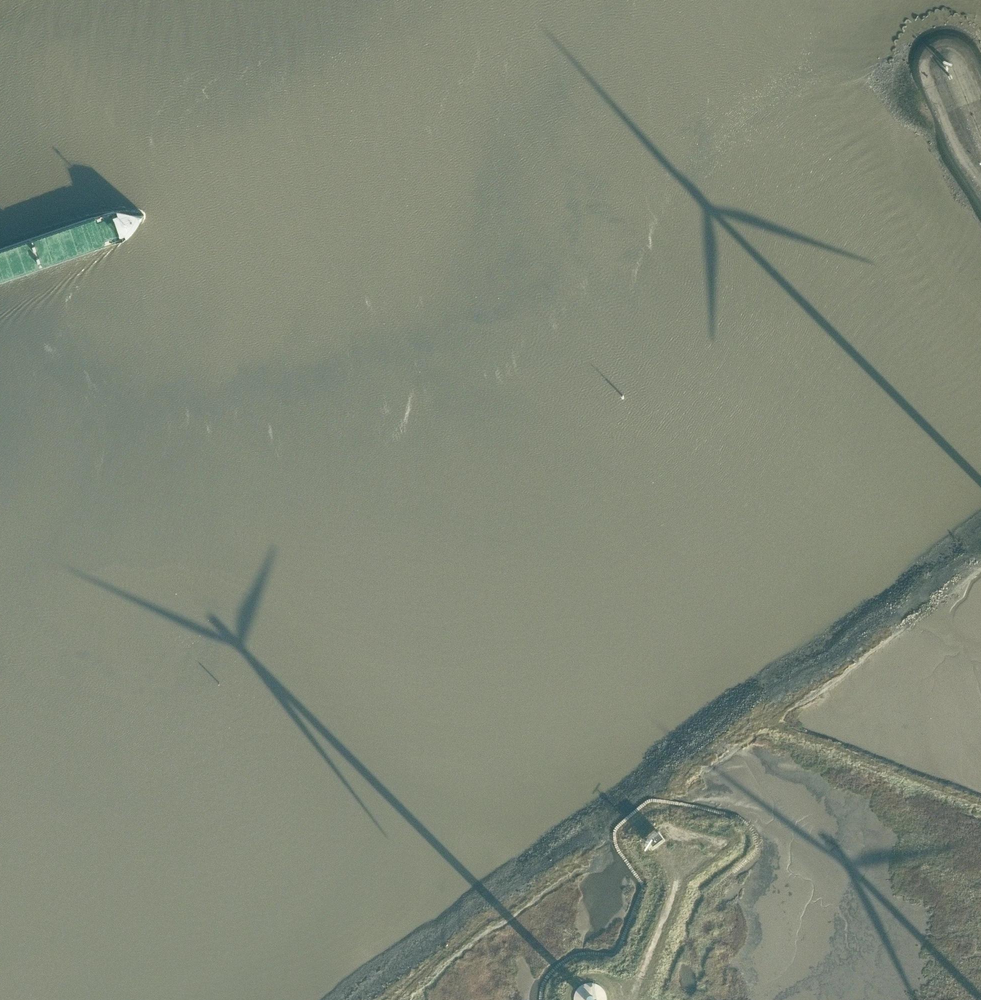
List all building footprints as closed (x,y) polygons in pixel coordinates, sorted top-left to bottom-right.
[(663,835),(658,829),(648,837),(652,843),(663,835)]
